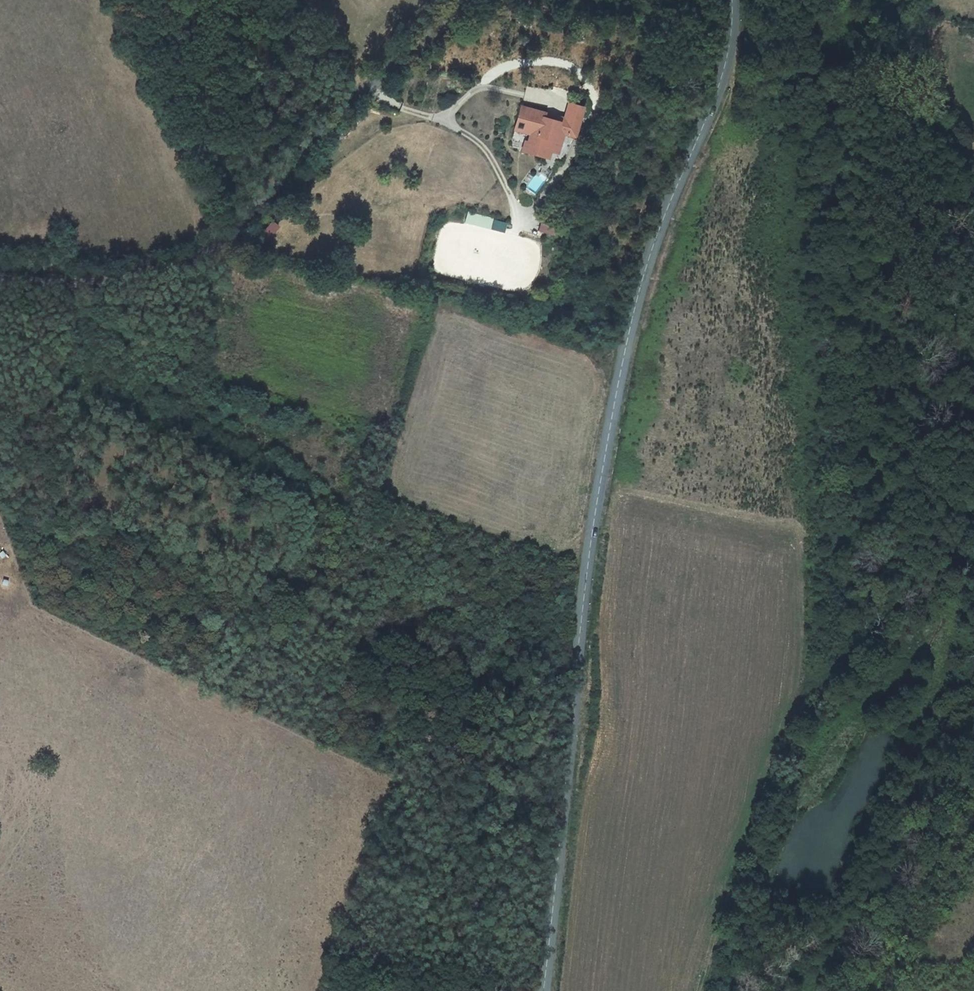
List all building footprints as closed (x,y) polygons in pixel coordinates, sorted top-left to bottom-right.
[(559,123),(540,117),(538,122),(558,128),(572,132),(578,112),(564,108),(559,123)] [(540,117),(517,110),(513,123),(520,125),(517,136),(525,138),(521,153),(535,157),(537,153),(544,155),(552,157),(558,138),(569,142),(572,132),(558,128),(538,122),(540,117)] [(510,133),(517,136),(520,125),(513,123),(510,133)] [(534,160),(542,162),(544,155),(537,153),(535,157),(534,160)] [(466,214),(465,225),(506,229),(507,218),(466,214)]
